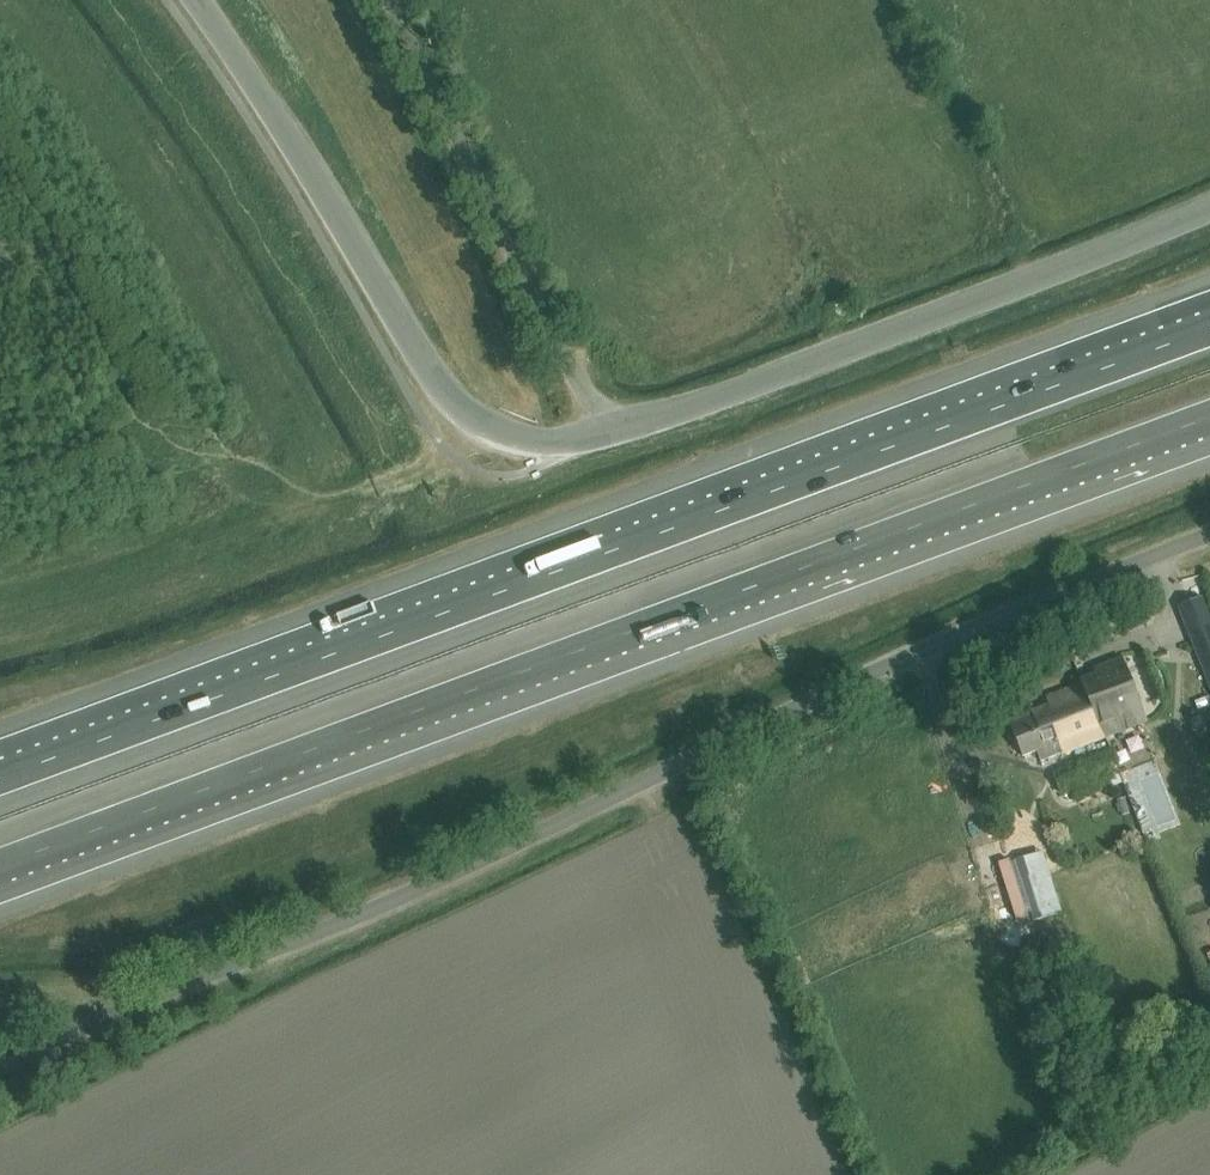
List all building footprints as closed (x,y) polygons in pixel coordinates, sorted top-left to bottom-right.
[(1202,630),(1209,628),(1209,592),(1193,596),(1202,630)] [(1126,619),(1133,638),(1160,628),(1153,609),(1126,619)] [(1191,643),(1209,690),(1209,635),(1191,643)] [(1095,673),(1098,679),(1048,698),(1051,704),(1031,712),(1031,713),(1009,722),(1023,758),(1037,752),(1041,761),(1064,752),(1064,753),(1147,721),(1123,662),(1095,673)] [(1026,847),(1043,910),(1065,904),(1048,841),(1026,847)]
